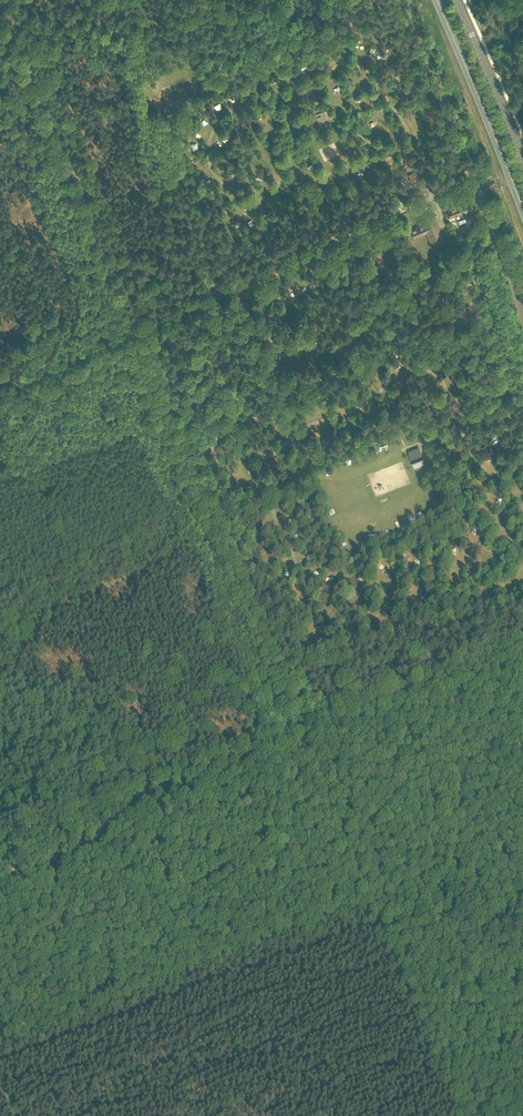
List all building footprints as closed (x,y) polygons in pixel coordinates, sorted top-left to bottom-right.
[(314,114),(318,121),(326,118),(324,110),(323,107),(313,110),(315,114),(314,114)] [(459,205),(455,207),(454,206),(447,209),(450,217),(462,213),(459,205)] [(440,234),(433,218),(422,222),(423,224),(411,229),(414,237),(426,232),(432,245),(444,240),(441,234),(440,234)] [(409,450),(416,469),(428,464),(421,446),(409,450)]
